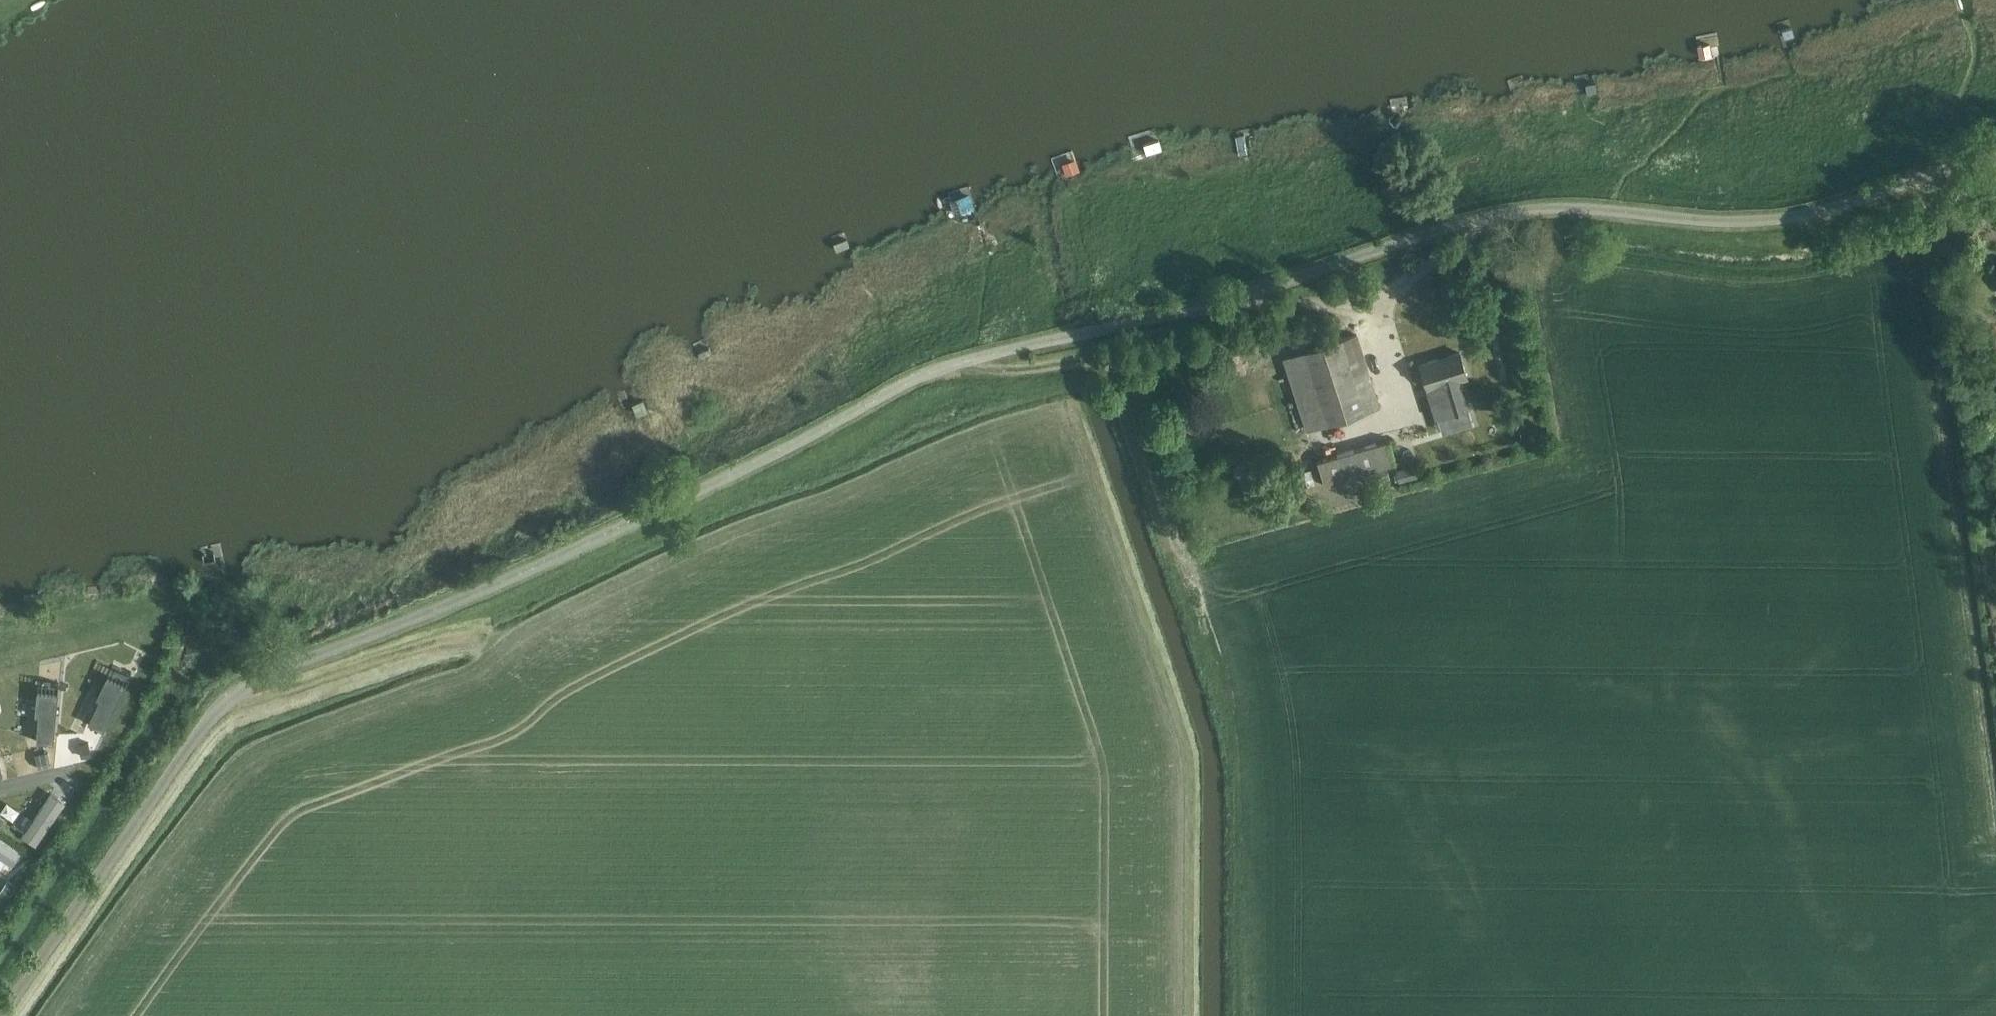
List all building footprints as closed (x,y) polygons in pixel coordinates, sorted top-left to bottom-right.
[(1784,37),(1793,34),(1790,26),(1781,29),(1784,37)] [(1698,56),(1711,54),(1709,42),(1696,45),(1698,56)] [(1585,85),(1586,92),(1596,91),(1595,83),(1585,85)] [(1247,154),(1244,135),(1234,136),(1238,156),(1247,154)] [(1158,139),(1143,143),(1146,152),(1161,148),(1158,139)] [(1076,161),(1063,165),(1066,174),(1079,169),(1076,161)] [(954,213),(966,209),(962,197),(950,201),(954,213)] [(845,239),(833,244),(836,250),(848,245),(845,239)] [(1359,334),(1286,357),(1310,429),(1382,406),(1359,334)] [(697,352),(700,358),(711,352),(708,346),(697,352)] [(1458,351),(1420,363),(1437,417),(1468,407),(1459,378),(1466,376),(1458,351)] [(640,413),(647,410),(644,403),(637,406),(640,413)] [(1392,440),(1320,460),(1326,483),(1398,462),(1392,440)] [(1413,464),(1395,469),(1399,481),(1417,476),(1413,464)] [(1387,466),(1363,473),(1366,484),(1390,477),(1387,466)] [(1311,469),(1296,473),(1300,488),(1315,485),(1311,469)] [(88,742),(78,745),(81,757),(91,754),(88,742)] [(45,753),(36,755),(39,767),(48,765),(45,753)] [(0,892),(8,898),(16,885),(8,880),(0,892)]
